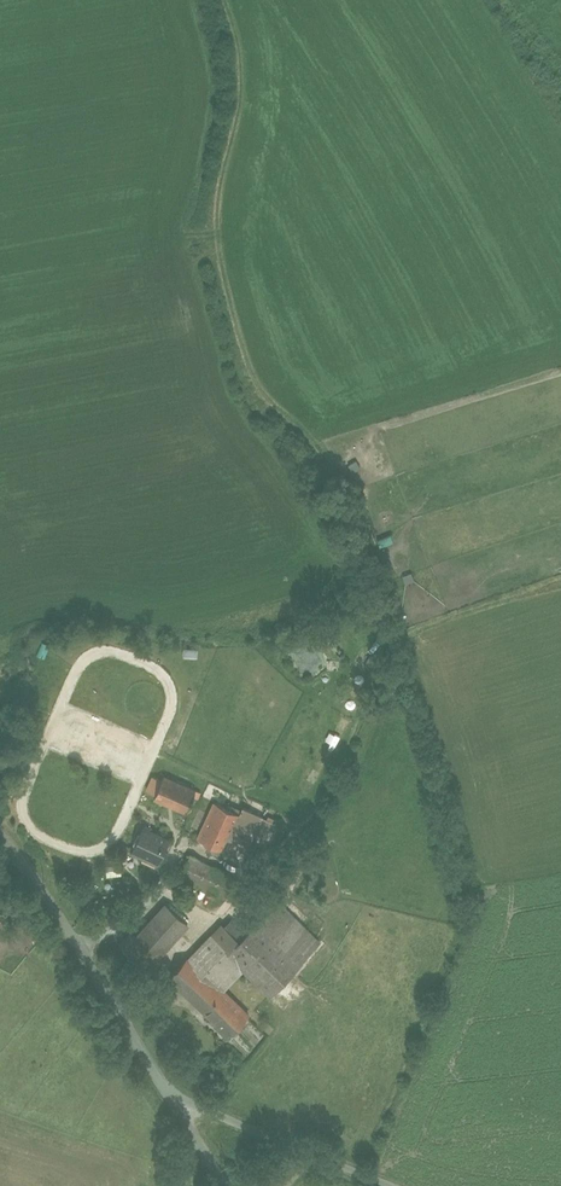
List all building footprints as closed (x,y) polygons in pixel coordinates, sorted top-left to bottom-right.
[(352,470),(360,467),(357,460),(349,463),(352,470)] [(377,538),(379,546),(395,542),(393,534),(377,538)] [(183,648),(183,657),(198,657),(198,648),(183,648)] [(374,654),(367,651),(363,658),(370,661),(374,654)] [(151,775),(146,788),(153,791),(158,778),(151,775)] [(185,814),(195,789),(163,777),(154,802),(185,814)] [(239,815),(210,801),(193,838),(250,865),(271,821),(243,807),(239,815)] [(157,864),(169,838),(141,826),(129,851),(157,864)] [(232,872),(189,854),(179,878),(222,895),(232,872)] [(120,870),(119,858),(103,859),(104,871),(120,870)] [(226,913),(163,979),(224,1038),(246,1014),(223,992),(242,972),(270,999),(324,943),(278,898),(245,932),(226,913)] [(188,924),(163,903),(123,948),(147,970),(188,924)]
